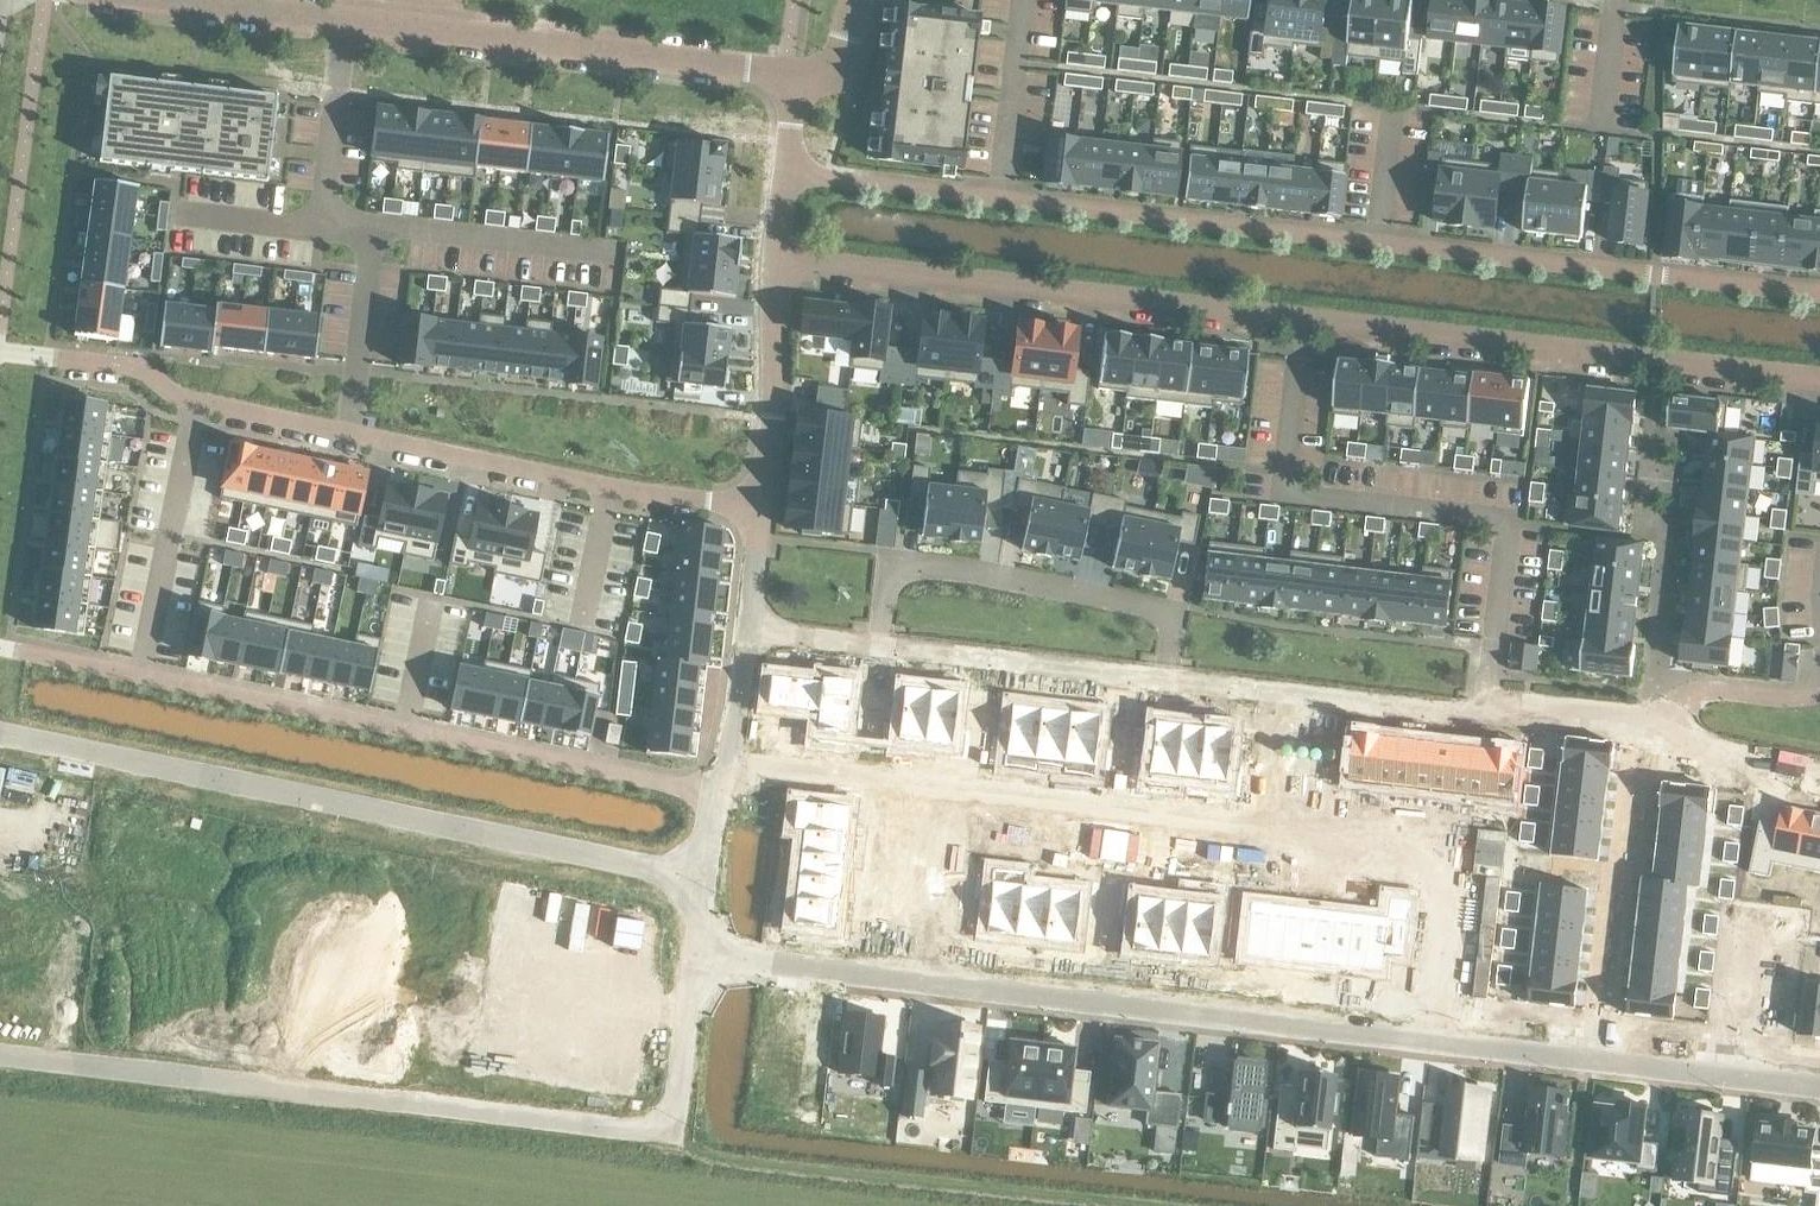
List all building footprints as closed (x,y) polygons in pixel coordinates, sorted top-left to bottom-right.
[(1093,3),(1093,0),(1066,0),(1065,11),(1091,14),(1093,3)] [(1144,9),(1145,0),(1119,0),(1118,6),(1117,17),(1142,20),(1144,9)] [(1144,9),(1169,12),(1170,0),(1145,0),(1144,9)] [(1169,12),(1195,15),(1196,0),(1170,0),(1169,12)] [(1195,15),(1220,18),(1222,0),(1196,0),(1195,15)] [(1220,18),(1247,21),(1249,0),(1222,0),(1220,18)] [(1294,45),(1293,44),(1298,0),(1268,0),(1265,21),(1252,20),(1248,56),(1263,58),(1264,47),(1293,50),(1294,45)] [(1294,45),(1321,48),(1320,58),(1334,60),(1337,30),(1324,28),(1327,0),(1298,0),(1293,44),(1294,45)] [(1377,60),(1384,0),(1354,0),(1350,32),(1337,30),(1334,60),(1333,66),(1348,67),(1349,57),(1377,60)] [(1400,0),(1385,0),(1377,62),(1405,65),(1404,76),(1418,77),(1422,42),(1410,41),(1416,2),(1400,0)] [(1457,41),(1462,0),(1434,0),(1431,38),(1457,41)] [(1483,44),(1488,1),(1475,0),(1462,0),(1457,41),(1483,44)] [(1483,44),(1508,47),(1513,4),(1489,2),(1489,1),(1488,1),(1483,44)] [(1530,50),(1533,50),(1539,7),(1513,4),(1508,47),(1530,50)] [(876,160),(961,170),(979,16),(894,6),(876,160)] [(1539,6),(1539,7),(1533,50),(1532,62),(1559,65),(1565,9),(1539,6)] [(1673,82),(1703,86),(1709,28),(1681,24),(1673,82)] [(1703,86),(1731,89),(1738,31),(1709,28),(1703,86)] [(1758,92),(1760,92),(1767,35),(1738,31),(1731,89),(1732,90),(1733,85),(1759,88),(1758,92)] [(1786,101),(1787,101),(1795,38),(1767,35),(1760,92),(1787,96),(1786,101)] [(1816,105),(1819,68),(1819,41),(1795,38),(1787,101),(1816,105)] [(1068,53),(1066,65),(1085,67),(1087,55),(1068,53)] [(1085,67),(1104,69),(1106,57),(1087,55),(1085,67)] [(1119,59),(1117,71),(1136,73),(1138,61),(1119,59)] [(1136,73),(1155,75),(1157,63),(1138,61),(1136,73)] [(1170,65),(1168,76),(1187,79),(1189,67),(1170,65)] [(1187,79),(1206,81),(1208,69),(1189,67),(1187,79)] [(1214,70),(1213,82),(1232,84),(1233,72),(1214,70)] [(1064,86),(1083,88),(1084,76),(1065,74),(1064,86)] [(1102,90),(1103,78),(1084,76),(1083,88),(1102,90)] [(110,78),(101,161),(268,181),(278,98),(110,78)] [(1115,92),(1134,94),(1135,82),(1116,80),(1115,92)] [(1153,96),(1154,84),(1135,82),(1134,94),(1153,96)] [(1191,101),(1192,89),(1173,87),(1172,99),(1191,101)] [(1203,102),(1222,104),(1223,92),(1205,90),(1203,102)] [(1241,107),(1243,95),(1223,92),(1222,104),(1241,107)] [(1431,95),(1430,107),(1449,109),(1450,97),(1431,95)] [(1254,108),(1273,110),(1275,98),(1256,96),(1254,108)] [(1449,109),(1468,111),(1469,99),(1450,97),(1449,109)] [(1292,112),(1293,101),(1275,98),(1273,110),(1292,112)] [(1482,101),(1481,113),(1500,115),(1501,103),(1482,101)] [(1305,114),(1324,116),(1325,104),(1306,102),(1305,114)] [(1500,115),(1519,117),(1520,105),(1501,103),(1500,115)] [(1324,116),(1343,119),(1344,106),(1325,104),(1324,116)] [(1527,106),(1525,118),(1544,120),(1546,108),(1527,106)] [(379,110),(373,160),(399,163),(404,113),(379,110)] [(399,163),(398,169),(424,171),(430,116),(430,115),(404,112),(404,113),(399,163)] [(430,116),(424,171),(449,174),(455,119),(430,116)] [(455,119),(449,174),(474,177),(476,166),(481,121),(455,119)] [(1680,119),(1678,131),(1697,133),(1699,121),(1680,119)] [(481,121),(476,166),(501,169),(506,124),(481,121)] [(1697,133),(1717,135),(1718,123),(1699,121),(1697,133)] [(506,124),(501,169),(527,172),(532,127),(506,124)] [(1737,126),(1735,138),(1754,140),(1756,128),(1737,126)] [(532,127),(527,172),(552,175),(557,130),(532,127)] [(1756,128),(1754,140),(1773,142),(1775,130),(1756,128)] [(557,130),(552,175),(578,178),(583,133),(557,130)] [(1793,132),(1792,144),(1811,147),(1812,135),(1793,132)] [(583,133),(578,178),(603,181),(608,136),(583,133)] [(1050,139),(1045,182),(1072,185),(1072,184),(1077,142),(1050,139)] [(1154,139),(1153,151),(1148,193),(1174,196),(1181,142),(1154,139)] [(666,140),(663,171),(674,172),(721,176),(723,160),(724,160),(725,146),(666,140)] [(1072,184),(1097,187),(1102,146),(1102,145),(1077,142),(1072,184)] [(1695,152),(1709,154),(1710,144),(1696,142),(1695,152)] [(1723,156),(1724,146),(1710,144),(1709,154),(1723,156)] [(616,145),(614,164),(629,166),(631,146),(616,145)] [(1127,149),(1102,146),(1097,187),(1097,189),(1122,192),(1127,149)] [(1184,199),(1212,203),(1217,161),(1218,149),(1190,146),(1184,199)] [(1153,152),(1128,149),(1123,192),(1148,195),(1153,152)] [(1751,159),(1766,160),(1767,151),(1753,149),(1751,159)] [(1780,162),(1781,152),(1767,151),(1766,160),(1780,162)] [(1445,155),(1434,153),(1433,153),(1429,184),(1440,185),(1437,223),(1466,225),(1473,163),(1445,161),(1445,155)] [(1473,163),(1466,225),(1495,228),(1500,191),(1513,192),(1518,157),(1502,156),(1501,166),(1473,163)] [(1819,167),(1819,157),(1809,156),(1808,165),(1819,167)] [(1524,231),(1553,235),(1560,173),(1532,170),(1533,159),(1518,157),(1513,192),(1529,194),(1524,231)] [(1217,161),(1212,203),(1236,205),(1241,163),(1217,161)] [(1311,216),(1339,219),(1345,164),(1317,161),(1316,172),(1312,214),(1311,216)] [(1267,166),(1243,163),(1238,206),(1262,208),(1267,166)] [(1267,166),(1262,208),(1287,211),(1292,169),(1267,166)] [(1605,168),(1605,173),(1601,202),(1616,204),(1611,242),(1642,246),(1649,184),(1620,180),(1621,169),(1605,168)] [(1287,211),(1312,214),(1316,172),(1292,169),(1287,211)] [(1587,200),(1601,202),(1605,173),(1590,171),(1588,188),(1561,185),(1562,174),(1560,173),(1553,235),(1566,236),(1565,240),(1580,242),(1580,238),(1582,238),(1587,200)] [(674,173),(669,216),(701,219),(703,204),(718,206),(721,176),(674,172),(674,173)] [(94,180),(91,207),(136,213),(140,186),(94,180)] [(611,189),(609,209),(624,210),(627,191),(611,189)] [(1697,260),(1697,256),(1703,206),(1704,197),(1675,194),(1667,256),(1697,260)] [(384,199),(383,213),(392,214),(394,200),(384,199)] [(394,200),(392,214),(402,215),(404,201),(394,200)] [(1726,259),(1754,262),(1761,204),(1732,201),(1731,211),(1726,259)] [(160,202),(159,216),(168,217),(170,203),(160,202)] [(1761,204),(1754,262),(1783,266),(1788,217),(1790,207),(1761,204)] [(435,205),(434,219),(443,220),(445,206),(435,205)] [(445,206),(443,220),(453,221),(455,207),(445,206)] [(1697,256),(1726,259),(1731,211),(1706,208),(1706,207),(1703,206),(1697,256)] [(91,207),(88,232),(132,238),(136,213),(91,207)] [(486,210),(485,225),(494,226),(496,212),(486,210)] [(611,210),(610,227),(621,229),(623,211),(611,210)] [(1819,270),(1819,211),(1817,211),(1816,220),(1811,269),(1819,270)] [(496,212),(494,226),(504,227),(506,213),(496,212)] [(159,216),(157,230),(167,231),(168,217),(159,216)] [(537,216),(535,231),(545,232),(547,217),(537,216)] [(669,216),(667,233),(683,235),(680,262),(738,269),(742,240),(699,235),(701,219),(669,216)] [(547,217),(545,232),(555,233),(557,219),(547,217)] [(1783,266),(1811,269),(1816,220),(1788,217),(1783,266)] [(572,220),(570,235),(580,236),(582,222),(572,220)] [(88,232),(85,258),(128,264),(132,238),(88,232)] [(154,253),(153,267),(162,268),(164,254),(154,253)] [(85,258),(81,284),(125,289),(128,264),(85,258)] [(183,258),(182,268),(196,269),(197,260),(183,258)] [(197,260),(196,269),(210,271),(212,262),(197,260)] [(660,288),(658,306),(690,309),(692,294),(735,299),(738,269),(680,262),(677,290),(660,288)] [(234,264),(233,274),(247,275),(248,266),(234,264)] [(248,266),(247,275),(261,277),(263,268),(248,266)] [(153,267),(151,281),(160,282),(162,268),(153,267)] [(285,270),(284,280),(298,281),(299,272),(285,270)] [(299,272),(298,281),(312,283),(313,274),(299,272)] [(428,275),(427,290),(437,291),(438,277),(428,275)] [(438,277),(437,291),(446,292),(448,278),(438,277)] [(475,281),(474,295),(483,297),(485,282),(475,281)] [(485,282),(483,297),(493,298),(495,283),(485,282)] [(81,284),(78,308),(121,314),(125,289),(81,284)] [(522,286),(520,301),(530,302),(532,287),(522,286)] [(532,287),(530,302),(540,303),(541,289),(532,287)] [(569,292),(567,306),(577,307),(578,293),(569,292)] [(578,293),(577,307),(586,309),(588,294),(578,293)] [(803,300),(799,336),(851,342),(855,306),(803,300)] [(851,342),(849,360),(852,360),(851,368),(880,371),(879,383),(898,385),(902,349),(887,347),(892,306),(856,302),(855,306),(851,342)] [(165,303),(160,347),(187,350),(192,307),(165,303)] [(148,304),(147,318),(156,319),(158,305),(148,304)] [(218,310),(214,347),(238,350),(244,307),(219,304),(218,310)] [(658,306),(656,323),(672,324),(669,352),(728,359),(728,358),(731,329),(689,324),(690,309),(658,306)] [(192,307),(187,350),(213,353),(214,347),(218,310),(192,307)] [(244,307),(238,350),(263,353),(269,310),(244,307)] [(78,308),(75,335),(117,341),(121,314),(78,308)] [(269,310),(263,353),(289,356),(294,313),(269,310)] [(918,378),(946,381),(954,315),(922,312),(918,351),(902,349),(898,385),(917,387),(918,378)] [(294,313),(289,356),(316,359),(321,316),(294,313)] [(457,323),(452,368),(475,370),(482,314),(480,314),(479,325),(457,323)] [(482,314),(475,370),(499,373),(505,317),(482,314)] [(975,384),(974,388),(993,390),(996,360),(981,358),(985,319),(954,315),(946,381),(975,384)] [(405,317),(400,364),(428,366),(433,320),(405,317)] [(505,317),(499,373),(522,376),(528,319),(527,319),(525,330),(506,328),(507,317),(505,317)] [(147,318),(145,332),(154,333),(156,319),(147,318)] [(528,319),(522,376),(546,379),(553,328),(553,322),(528,319)] [(433,320),(428,366),(429,366),(429,365),(452,368),(457,323),(433,320)] [(1012,387),(1041,390),(1049,325),(1017,321),(1012,362),(996,360),(993,390),(992,396),(1011,398),(1012,387)] [(1091,371),(1075,369),(1080,329),(1049,325),(1041,390),(1068,393),(1067,405),(1087,407),(1091,371)] [(553,328),(546,379),(567,381),(567,383),(568,384),(575,336),(576,331),(553,328)] [(1126,398),(1127,398),(1134,336),(1105,333),(1099,389),(1127,392),(1126,398)] [(575,336),(568,384),(596,387),(602,339),(575,336)] [(1127,398),(1155,401),(1163,339),(1134,336),(1127,398)] [(1155,401),(1185,405),(1192,345),(1164,342),(1164,339),(1163,339),(1155,401)] [(615,345),(613,365),(627,366),(629,347),(615,345)] [(1192,345),(1185,405),(1212,408),(1218,348),(1192,345)] [(1242,405),(1243,400),(1249,352),(1218,348),(1212,408),(1213,408),(1214,402),(1242,405)] [(669,352),(666,382),(684,384),(683,392),(701,394),(702,386),(725,389),(728,359),(669,352)] [(1340,361),(1334,414),(1363,417),(1364,413),(1363,413),(1363,411),(1370,363),(1370,361),(1367,361),(1367,363),(1340,361)] [(1363,411),(1363,413),(1364,413),(1388,416),(1387,426),(1388,426),(1389,425),(1390,416),(1397,368),(1398,367),(1396,367),(1396,364),(1370,361),(1370,363),(1363,411)] [(1389,425),(1388,426),(1416,429),(1417,419),(1417,417),(1423,371),(1424,370),(1398,367),(1397,368),(1390,416),(1389,425)] [(1441,427),(1442,427),(1443,422),(1443,419),(1446,397),(1449,374),(1449,373),(1424,370),(1423,371),(1417,417),(1417,419),(1416,429),(1418,419),(1442,422),(1441,427)] [(1443,422),(1442,427),(1469,430),(1469,428),(1470,425),(1475,377),(1475,376),(1449,373),(1449,374),(1446,397),(1443,419),(1443,422)] [(1496,433),(1497,433),(1497,431),(1497,428),(1503,377),(1475,373),(1475,376),(1475,377),(1470,425),(1469,428),(1469,430),(1471,430),(1471,425),(1496,428),(1496,433)] [(1531,380),(1503,377),(1497,428),(1497,431),(1497,433),(1525,436),(1525,431),(1531,380)] [(1593,389),(1590,417),(1636,422),(1639,394),(1624,392),(1625,386),(1609,384),(1608,390),(1593,389)] [(818,387),(815,412),(845,415),(848,390),(818,387)] [(1672,397),(1668,429),(1710,433),(1710,435),(1756,440),(1756,438),(1720,434),(1724,403),(1672,397)] [(100,519),(116,406),(66,399),(35,628),(85,635),(96,550),(119,553),(123,522),(100,519)] [(1541,402),(1540,412),(1555,414),(1556,404),(1541,402)] [(797,410),(794,441),(799,442),(851,448),(859,449),(863,419),(855,418),(855,416),(845,415),(815,412),(797,410)] [(1613,448),(1630,450),(1633,425),(1635,425),(1635,424),(1590,417),(1586,417),(1582,444),(1587,444),(1613,448)] [(1814,497),(1816,483),(1819,483),(1819,417),(1816,455),(1802,453),(1797,495),(1814,497)] [(1552,440),(1553,431),(1538,429),(1537,439),(1543,439),(1552,440)] [(1783,432),(1782,441),(1796,443),(1797,433),(1783,432)] [(1111,448),(1121,450),(1123,435),(1113,434),(1111,448)] [(1710,435),(1707,460),(1753,465),(1756,440),(1710,435)] [(1140,452),(1150,453),(1150,452),(1151,438),(1141,437),(1140,452)] [(1150,452),(1150,453),(1159,454),(1161,439),(1160,439),(1151,438),(1150,452)] [(1537,439),(1536,448),(1551,450),(1552,440),(1543,439),(1537,439)] [(794,441),(790,470),(846,476),(848,476),(851,449),(851,448),(799,442),(794,441)] [(905,454),(906,454),(907,445),(892,443),(891,453),(893,453),(905,454)] [(1349,443),(1348,457),(1357,458),(1359,444),(1349,443)] [(1197,458),(1206,459),(1206,458),(1208,445),(1198,444),(1197,458)] [(1359,444),(1357,458),(1367,459),(1369,445),(1359,444)] [(1584,471),(1627,476),(1630,450),(1613,448),(1587,444),(1582,444),(1579,470),(1584,471)] [(221,498),(243,503),(254,450),(231,445),(221,498)] [(1206,458),(1206,459),(1216,460),(1217,446),(1208,445),(1206,458)] [(1403,449),(1401,462),(1402,464),(1411,465),(1413,450),(1403,449)] [(243,503),(266,507),(277,454),(254,450),(243,503)] [(1413,450),(1411,465),(1421,466),(1423,451),(1413,450)] [(904,464),(905,454),(891,453),(890,463),(904,464)] [(266,507),(288,512),(299,459),(277,454),(266,507)] [(1457,455),(1455,470),(1465,471),(1467,457),(1467,456),(1457,455)] [(1467,457),(1465,471),(1475,472),(1476,457),(1467,456),(1467,457)] [(1780,458),(1778,468),(1793,470),(1794,460),(1780,458)] [(288,512),(311,517),(322,463),(299,459),(288,512)] [(1493,459),(1492,474),(1502,475),(1503,461),(1493,459)] [(1707,460),(1704,485),(1750,490),(1753,465),(1707,460)] [(311,517),(334,521),(345,468),(322,463),(311,517)] [(910,496),(927,498),(922,537),(950,540),(950,543),(951,543),(957,488),(929,485),(931,468),(913,466),(910,496)] [(1199,486),(1209,488),(1213,468),(1203,467),(1199,486)] [(357,526),(367,473),(345,468),(334,521),(357,526)] [(1778,468),(1777,478),(1792,480),(1793,470),(1778,468)] [(965,542),(981,544),(986,504),(1002,506),(1006,471),(988,469),(987,474),(959,471),(957,488),(951,543),(965,545),(965,542)] [(790,470),(787,498),(845,504),(845,503),(848,476),(846,476),(790,470)] [(1576,496),(1576,498),(1624,503),(1627,476),(1584,471),(1579,470),(1576,496)] [(1051,559),(1052,556),(1062,505),(1066,488),(1019,479),(1013,508),(1029,511),(1021,550),(1037,553),(1036,556),(1051,559)] [(379,538),(405,543),(407,544),(418,489),(389,483),(382,520),(365,516),(359,545),(377,549),(379,538)] [(1531,491),(1531,492),(1546,494),(1547,484),(1532,483),(1531,491)] [(1698,509),(1698,510),(1747,516),(1750,490),(1704,485),(1701,509),(1698,509)] [(447,495),(418,489),(407,544),(405,543),(403,555),(433,561),(447,495)] [(1531,492),(1530,502),(1545,503),(1546,494),(1531,492)] [(1088,523),(1103,527),(1110,497),(1093,494),(1090,510),(1062,505),(1052,556),(1080,562),(1088,523)] [(1139,577),(1140,577),(1152,523),(1154,512),(1126,506),(1126,500),(1110,497),(1103,527),(1120,530),(1112,569),(1140,574),(1139,577)] [(853,504),(845,503),(845,504),(787,498),(783,530),(802,532),(802,534),(822,537),(822,534),(841,536),(841,534),(849,535),(853,504)] [(1623,532),(1627,505),(1580,499),(1569,498),(1565,525),(1623,532)] [(1210,499),(1208,513),(1228,515),(1230,501),(1210,499)] [(899,511),(900,502),(886,500),(885,509),(888,510),(899,511)] [(456,535),(449,564),(468,568),(469,562),(495,568),(496,568),(508,508),(480,502),(472,538),(456,535)] [(1259,515),(1258,519),(1268,520),(1270,506),(1260,504),(1258,514),(1259,515)] [(1270,506),(1268,520),(1278,521),(1279,507),(1270,506)] [(530,550),(537,514),(508,508),(496,568),(495,568),(494,573),(541,583),(547,553),(530,550)] [(885,509),(884,519),(898,521),(899,511),(888,510),(885,509)] [(1772,519),(1787,521),(1788,511),(1774,509),(1772,519)] [(1698,510),(1695,537),(1745,542),(1747,516),(1698,510)] [(1314,511),(1312,525),(1322,526),(1323,512),(1314,511)] [(1170,581),(1178,542),(1194,545),(1201,516),(1182,512),(1181,518),(1154,512),(1152,523),(1140,577),(1154,580),(1155,578),(1170,581)] [(1323,512),(1322,526),(1331,527),(1333,513),(1323,512)] [(1368,517),(1366,532),(1376,533),(1377,518),(1368,517)] [(1377,518),(1376,533),(1386,534),(1387,519),(1377,518)] [(1771,529),(1786,531),(1787,521),(1772,519),(1771,529)] [(681,523),(679,547),(721,552),(724,528),(681,523)] [(1421,523),(1420,538),(1429,539),(1431,524),(1421,523)] [(1431,524),(1429,539),(1439,540),(1441,525),(1431,524)] [(229,528),(226,542),(236,544),(239,530),(229,528)] [(239,530),(236,544),(245,546),(248,532),(239,530)] [(647,532),(645,542),(659,545),(661,535),(647,532)] [(274,537),(271,551),(280,553),(283,539),(274,537)] [(1594,565),(1644,572),(1647,543),(1597,537),(1597,538),(1594,565)] [(1697,538),(1695,560),(1742,565),(1745,542),(1695,537),(1695,538),(1697,538)] [(283,539),(280,553),(290,555),(293,541),(283,539)] [(645,542),(643,551),(657,554),(659,545),(645,542)] [(1201,600),(1231,603),(1238,546),(1210,542),(1208,553),(1207,553),(1201,600)] [(318,546),(315,560),(325,562),(328,548),(318,546)] [(1256,608),(1258,609),(1264,560),(1266,549),(1238,546),(1231,603),(1256,606),(1256,608)] [(679,547),(676,570),(718,575),(721,552),(679,547)] [(328,548),(325,562),(334,564),(337,550),(328,548)] [(226,550),(223,564),(233,566),(235,552),(226,550)] [(1551,550),(1550,560),(1565,562),(1566,552),(1551,550)] [(235,552),(233,566),(242,568),(245,554),(235,552)] [(1287,609),(1311,612),(1319,555),(1290,552),(1289,563),(1283,612),(1286,612),(1287,609)] [(1319,555),(1311,612),(1338,615),(1345,558),(1319,555)] [(1363,621),(1364,621),(1372,567),(1346,564),(1347,558),(1345,558),(1338,615),(1364,618),(1363,621)] [(1768,559),(1767,568),(1781,570),(1782,560),(1768,559)] [(271,560),(268,573),(277,575),(280,561),(271,560)] [(1264,560),(1258,609),(1283,612),(1289,563),(1264,560)] [(1550,560),(1549,570),(1563,571),(1565,562),(1550,560)] [(1695,560),(1692,584),(1739,590),(1747,591),(1749,566),(1742,565),(1695,560)] [(280,561),(277,575),(286,577),(289,563),(280,561)] [(355,577),(356,577),(360,578),(361,578),(367,579),(370,565),(358,563),(357,569),(355,577)] [(1591,589),(1591,591),(1641,597),(1644,572),(1594,565),(1591,589)] [(1372,567),(1364,621),(1391,624),(1398,570),(1397,570),(1397,575),(1372,572),(1373,567),(1372,567)] [(1394,622),(1420,625),(1426,567),(1425,567),(1424,573),(1398,570),(1391,624),(1394,625),(1394,622)] [(1454,571),(1426,567),(1420,625),(1449,628),(1455,582),(1453,582),(1454,571)] [(1767,568),(1766,578),(1780,580),(1781,570),(1767,568)] [(315,569),(313,583),(322,584),(325,571),(315,569)] [(673,593),(716,598),(718,575),(676,570),(673,593)] [(325,571),(322,584),(331,586),(334,573),(325,571)] [(638,577),(636,587),(650,590),(652,580),(638,577)] [(360,578),(357,592),(367,594),(369,580),(367,579),(361,578),(360,578)] [(437,579),(434,594),(443,596),(446,581),(437,579)] [(369,580),(367,594),(376,596),(379,582),(369,580)] [(1692,584),(1689,608),(1737,614),(1739,591),(1739,590),(1692,584)] [(636,587),(634,597),(648,599),(650,590),(636,587)] [(1587,590),(1584,616),(1588,617),(1639,622),(1641,597),(1591,591),(1587,590)] [(673,593),(671,615),(713,620),(716,598),(673,593)] [(535,599),(532,614),(542,616),(545,601),(535,599)] [(1545,601),(1544,611),(1559,613),(1560,603),(1545,601)] [(188,655),(212,659),(221,617),(223,618),(225,607),(223,606),(199,602),(188,655)] [(1684,630),(1684,632),(1734,638),(1737,614),(1689,608),(1686,630),(1684,630)] [(1765,609),(1765,618),(1780,618),(1779,608),(1765,609)] [(234,664),(257,669),(267,616),(245,611),(243,622),(234,664)] [(1543,621),(1557,622),(1559,613),(1544,611),(1543,621)] [(487,613),(484,627),(493,629),(496,615),(487,613)] [(496,615),(493,629),(503,631),(506,617),(496,615)] [(671,615),(668,638),(710,643),(713,620),(671,615)] [(257,669),(279,673),(290,620),(267,616),(257,669)] [(212,659),(234,664),(243,622),(223,618),(221,617),(212,659)] [(1588,617),(1585,642),(1636,648),(1639,622),(1588,617)] [(1765,618),(1766,628),(1781,627),(1780,618),(1765,618)] [(279,673),(301,678),(310,636),(312,636),(315,625),(312,625),(290,620),(279,673)] [(531,622),(529,636),(538,638),(541,624),(531,622)] [(628,622),(627,632),(641,635),(643,625),(628,622)] [(541,624),(538,638),(547,640),(550,626),(541,624)] [(581,653),(582,652),(581,652),(585,633),(564,629),(560,649),(581,653)] [(627,632),(625,641),(639,644),(641,635),(627,632)] [(1730,668),(1734,638),(1684,632),(1680,662),(1730,668)] [(585,633),(581,652),(591,654),(594,635),(585,633)] [(382,639),(357,634),(355,645),(346,687),(370,692),(382,639)] [(301,678),(324,682),(332,641),(312,636),(310,636),(301,678)] [(1541,636),(1540,646),(1541,646),(1554,648),(1556,638),(1541,636)] [(666,662),(699,666),(707,666),(708,667),(710,643),(668,638),(666,660),(666,662)] [(324,682),(346,687),(355,645),(332,641),(324,682)] [(1577,641),(1573,671),(1582,672),(1633,678),(1636,648),(1585,642),(1577,641)] [(1513,643),(1510,670),(1538,673),(1541,646),(1540,646),(1513,643)] [(1787,644),(1786,654),(1800,656),(1801,646),(1787,644)] [(1773,652),(1770,679),(1797,682),(1800,656),(1786,654),(1773,652)] [(646,753),(688,758),(689,757),(699,666),(666,662),(666,660),(657,659),(646,753)] [(485,672),(477,714),(499,719),(510,666),(485,661),(483,672),(485,672)] [(622,661),(621,670),(636,672),(637,663),(622,661)] [(510,666),(499,719),(522,723),(530,682),(532,670),(510,666)] [(452,709),(477,714),(485,672),(483,672),(461,667),(452,709)] [(621,670),(620,679),(635,681),(636,672),(621,670)] [(552,687),(544,728),(566,733),(577,679),(552,674),(550,687),(552,687)] [(771,676),(767,707),(818,713),(822,682),(771,676)] [(818,713),(816,731),(847,734),(853,681),(823,677),(822,682),(818,713)] [(590,738),(601,684),(577,679),(566,733),(590,738)] [(620,679),(619,688),(634,690),(635,681),(620,679)] [(522,723),(544,728),(552,687),(550,687),(530,682),(522,723)] [(884,720),(881,750),(897,752),(899,740),(925,743),(931,690),(903,687),(899,722),(884,720)] [(619,688),(618,697),(633,699),(634,690),(619,688)] [(931,690),(925,743),(951,747),(950,758),(967,760),(970,730),(955,728),(959,693),(931,690)] [(618,697),(617,706),(632,708),(633,699),(618,697)] [(993,735),(989,765),(1006,767),(1007,756),(1036,759),(1042,707),(1011,704),(1008,737),(993,735)] [(617,706),(616,715),(631,716),(632,708),(617,706)] [(1042,707),(1036,759),(1065,763),(1071,711),(1042,707)] [(1071,711),(1065,763),(1094,766),(1092,777),(1109,779),(1113,749),(1098,748),(1101,714),(1071,711)] [(1135,754),(1131,784),(1148,786),(1149,774),(1176,777),(1182,724),(1154,720),(1150,756),(1135,754)] [(618,745),(622,726),(609,724),(606,743),(618,745)] [(1182,724),(1176,777),(1198,780),(1204,726),(1182,724)] [(1204,726),(1198,780),(1224,783),(1223,794),(1240,796),(1244,766),(1228,765),(1233,730),(1204,726)] [(1358,735),(1352,783),(1378,786),(1383,738),(1358,735)] [(1383,738),(1378,786),(1396,788),(1402,740),(1383,738)] [(1563,738),(1561,762),(1565,763),(1611,768),(1614,744),(1563,738)] [(1402,740),(1396,788),(1414,790),(1420,742),(1402,740)] [(1420,742),(1414,790),(1433,792),(1438,744),(1420,742)] [(1438,744),(1433,792),(1451,794),(1457,746),(1438,744)] [(1457,746),(1451,794),(1470,796),(1475,748),(1457,746)] [(1475,748),(1470,796),(1488,798),(1494,750),(1475,748)] [(1531,749),(1530,759),(1544,760),(1545,750),(1531,749)] [(1494,750),(1488,798),(1513,801),(1519,753),(1494,750)] [(1543,770),(1544,760),(1530,759),(1529,768),(1543,770)] [(1565,763),(1563,781),(1609,786),(1611,768),(1565,763)] [(1563,781),(1560,800),(1607,805),(1609,786),(1563,781)] [(1664,783),(1661,809),(1664,810),(1664,808),(1710,813),(1710,815),(1713,815),(1713,814),(1716,789),(1713,789),(1664,783)] [(1527,786),(1526,795),(1540,797),(1541,787),(1527,786)] [(796,801),(792,830),(803,832),(803,830),(846,835),(849,809),(860,811),(862,794),(832,790),(831,805),(796,801)] [(1539,807),(1540,797),(1526,795),(1524,805),(1539,807)] [(1032,797),(1030,811),(1039,812),(1041,798),(1032,797)] [(1560,800),(1558,818),(1604,823),(1607,805),(1560,800)] [(1350,802),(1348,816),(1358,817),(1359,803),(1350,802)] [(1172,806),(1171,821),(1180,822),(1182,807),(1172,806)] [(1385,806),(1383,820),(1392,821),(1394,807),(1385,806)] [(1731,806),(1730,816),(1744,817),(1745,808),(1731,806)] [(1761,822),(1750,873),(1770,878),(1772,878),(1777,853),(1798,857),(1807,811),(1785,806),(1783,806),(1779,826),(1761,822)] [(1394,807),(1392,821),(1401,822),(1403,808),(1394,807)] [(1664,810),(1662,826),(1708,832),(1710,815),(1710,813),(1664,808),(1664,810)] [(1421,810),(1420,824),(1429,825),(1431,811),(1421,810)] [(1431,811),(1429,825),(1438,827),(1440,812),(1431,811)] [(1798,857),(1819,862),(1819,814),(1807,811),(1798,857)] [(1458,814),(1456,829),(1466,830),(1467,815),(1458,814)] [(1467,815),(1466,830),(1475,831),(1477,816),(1467,815)] [(1743,827),(1744,817),(1730,816),(1728,825),(1743,827)] [(1558,818),(1556,836),(1602,842),(1604,823),(1558,818)] [(1502,819),(1500,834),(1509,835),(1511,820),(1502,819)] [(1050,822),(1048,836),(1057,837),(1059,823),(1050,822)] [(1522,823),(1521,832),(1536,834),(1537,824),(1522,823)] [(1662,826),(1660,845),(1706,850),(1708,832),(1662,826)] [(803,832),(800,853),(843,858),(846,835),(803,830),(803,832)] [(1535,844),(1536,834),(1521,832),(1520,842),(1535,844)] [(1556,836),(1554,856),(1600,862),(1602,842),(1556,836)] [(1185,838),(1184,852),(1193,853),(1195,839),(1185,838)] [(1726,843),(1725,852),(1740,854),(1741,844),(1726,843)] [(1660,845),(1657,863),(1704,869),(1706,850),(1660,845)] [(1738,864),(1740,854),(1725,852),(1724,862),(1738,864)] [(800,853),(797,876),(841,881),(843,858),(800,853)] [(877,853),(875,862),(890,863),(891,854),(877,853)] [(875,862),(874,871),(889,873),(890,863),(875,862)] [(1655,880),(1655,882),(1691,886),(1690,887),(1701,889),(1704,869),(1657,863),(1655,880)] [(978,868),(974,898),(989,900),(986,933),(1016,937),(1022,885),(993,881),(995,870),(978,868)] [(797,876),(795,898),(838,903),(841,881),(797,876)] [(1645,879),(1642,899),(1688,904),(1690,887),(1691,886),(1655,882),(1655,880),(1645,879)] [(1051,888),(1045,940),(1076,943),(1080,910),(1095,912),(1098,882),(1081,880),(1080,892),(1051,888)] [(1722,880),(1721,889),(1735,891),(1736,881),(1722,880)] [(1123,881),(1119,911),(1134,913),(1130,950),(1158,953),(1164,899),(1137,896),(1139,883),(1123,881)] [(1279,884),(1277,899),(1286,900),(1288,886),(1279,884)] [(1022,885),(1016,937),(1045,940),(1051,888),(1022,885)] [(1288,886),(1286,900),(1295,901),(1297,887),(1288,886)] [(1544,886),(1541,906),(1588,911),(1590,891),(1544,886)] [(1734,900),(1735,891),(1721,889),(1720,899),(1734,900)] [(1187,902),(1181,956),(1209,959),(1213,922),(1228,924),(1232,894),(1216,892),(1214,905),(1187,902)] [(1347,892),(1345,907),(1354,908),(1356,893),(1347,892)] [(1508,892),(1507,902),(1521,903),(1522,894),(1508,892)] [(1356,893),(1354,908),(1363,909),(1365,895),(1356,893)] [(1773,905),(1788,907),(1789,897),(1775,895),(1773,905)] [(1251,910),(1245,955),(1279,959),(1313,963),(1347,967),(1381,971),(1383,972),(1385,953),(1404,956),(1410,898),(1390,896),(1386,926),(1352,922),(1318,918),(1284,914),(1251,910)] [(1803,899),(1789,897),(1788,907),(1802,909),(1803,899)] [(795,898),(792,925),(835,930),(838,903),(795,898)] [(871,898),(870,907),(885,909),(886,900),(871,898)] [(1164,899),(1158,953),(1181,956),(1187,902),(1164,899)] [(1642,899),(1640,917),(1686,923),(1688,904),(1642,899)] [(1520,913),(1521,903),(1507,902),(1505,911),(1520,913)] [(1541,906),(1539,924),(1586,930),(1588,911),(1541,906)] [(870,907),(869,916),(883,918),(885,909),(870,907)] [(148,910),(147,919),(161,921),(162,911),(148,910)] [(594,914),(590,944),(644,950),(645,951),(649,920),(611,916),(594,914)] [(1706,915),(1705,925),(1719,926),(1720,917),(1706,915)] [(1640,917),(1638,936),(1684,941),(1686,923),(1640,917)] [(557,920),(553,950),(571,952),(574,922),(557,920)] [(1539,924),(1537,943),(1583,948),(1586,930),(1539,924)] [(1718,936),(1719,926),(1705,925),(1704,934),(1718,936)] [(264,926),(263,935),(277,938),(278,928),(264,926)] [(278,928),(277,938),(291,939),(292,930),(278,928)] [(1503,929),(1502,938),(1517,940),(1518,930),(1503,929)] [(1638,936),(1636,954),(1682,959),(1684,941),(1638,936)] [(1516,950),(1517,940),(1502,938),(1501,948),(1516,950)] [(1537,943),(1535,961),(1581,966),(1583,948),(1537,943)] [(396,946),(394,956),(408,958),(410,949),(396,946)] [(1702,952),(1700,961),(1715,963),(1716,953),(1702,952)] [(1636,954),(1634,972),(1680,978),(1682,959),(1636,954)] [(1535,961),(1533,979),(1579,985),(1581,966),(1535,961)] [(1714,973),(1715,963),(1700,961),(1699,971),(1700,971),(1714,973)] [(1499,966),(1498,975),(1513,977),(1514,967),(1499,966)] [(241,1034),(241,1036),(271,1039),(276,1001),(292,1003),(296,973),(279,971),(278,984),(247,980),(241,1034)] [(1634,972),(1631,991),(1678,996),(1680,978),(1634,972)] [(1497,985),(1512,987),(1513,977),(1498,975),(1497,985)] [(1533,979),(1530,1004),(1576,1009),(1579,985),(1533,979)] [(1801,1030),(1819,1032),(1819,982),(1807,981),(1801,1030)] [(1697,989),(1696,998),(1711,1000),(1712,990),(1697,989)] [(1631,991),(1629,1015),(1675,1021),(1678,996),(1631,991)] [(318,993),(314,1028),(346,1032),(344,1047),(369,1050),(369,1048),(375,999),(318,993)] [(1710,1010),(1711,1000),(1696,998),(1695,1008),(1710,1010)] [(375,999),(369,1048),(394,1051),(395,1038),(426,1041),(430,1006),(400,1002),(375,999)] [(430,1006),(426,1041),(456,1045),(455,1059),(479,1061),(485,1012),(460,1009),(430,1006)] [(791,1010),(773,1007),(770,1026),(763,1026),(761,1045),(768,1045),(765,1069),(825,1076),(828,1046),(809,1044),(813,1009),(792,1007),(791,1010)] [(479,1061),(479,1063),(504,1066),(506,1051),(538,1055),(542,1019),(485,1012),(479,1061)] [(847,1014),(840,1074),(876,1078),(876,1086),(892,1087),(895,1059),(881,1057),(885,1019),(847,1014)] [(907,1070),(902,1115),(924,1117),(927,1092),(971,1097),(979,1028),(970,1027),(970,1023),(952,1020),(951,1025),(942,1024),(939,1043),(935,1042),(932,1064),(937,1064),(935,1077),(929,1076),(929,1073),(907,1070)] [(988,1070),(984,1101),(1035,1107),(1042,1044),(1037,1044),(1038,1039),(1016,1037),(1015,1041),(1011,1041),(1009,1062),(1007,1073),(988,1070)] [(1116,1039),(1108,1105),(1148,1110),(1146,1124),(1156,1125),(1177,1128),(1181,1095),(1152,1090),(1157,1044),(1116,1039)] [(1042,1044),(1035,1107),(1086,1113),(1089,1083),(1071,1081),(1072,1070),(1075,1048),(1070,1048),(1070,1043),(1048,1040),(1047,1045),(1042,1044)] [(1208,1096),(1205,1118),(1227,1121),(1226,1127),(1228,1127),(1258,1130),(1259,1131),(1267,1064),(1265,1064),(1235,1061),(1234,1061),(1230,1098),(1208,1096)] [(1279,1095),(1273,1149),(1294,1151),(1294,1147),(1296,1128),(1329,1131),(1331,1114),(1336,1114),(1338,1094),(1333,1094),(1336,1075),(1301,1071),(1299,1087),(1298,1097),(1279,1095)] [(1361,1073),(1354,1135),(1379,1138),(1378,1157),(1410,1161),(1415,1116),(1397,1114),(1400,1078),(1361,1073)] [(1434,1113),(1432,1134),(1446,1136),(1444,1155),(1458,1156),(1482,1159),(1484,1140),(1489,1141),(1492,1110),(1488,1110),(1490,1093),(1452,1088),(1450,1107),(1449,1115),(1434,1113)] [(1506,1126),(1502,1164),(1526,1167),(1528,1152),(1564,1157),(1569,1114),(1567,1113),(1568,1106),(1570,1106),(1571,1099),(1569,1099),(1569,1094),(1533,1088),(1531,1110),(1529,1110),(1528,1121),(1529,1121),(1529,1129),(1506,1126)] [(1600,1104),(1593,1157),(1639,1162),(1638,1169),(1659,1172),(1663,1144),(1642,1141),(1646,1106),(1625,1103),(1624,1107),(1600,1104)] [(1679,1150),(1675,1182),(1699,1185),(1698,1192),(1732,1196),(1739,1141),(1723,1138),(1726,1114),(1683,1110),(1681,1130),(1678,1129),(1676,1150),(1679,1150)] [(1754,1179),(1778,1182),(1779,1177),(1809,1181),(1809,1185),(1808,1191),(1819,1192),(1819,1154),(1812,1153),(1814,1131),(1797,1129),(1797,1125),(1778,1123),(1777,1127),(1760,1125),(1757,1153),(1754,1174),(1754,1179)] [(1197,1152),(1199,1132),(1185,1130),(1183,1151),(1197,1152)] [(1494,1168),(1491,1192),(1500,1193),(1501,1181),(1517,1183),(1518,1171),(1494,1168)] [(1415,1170),(1401,1169),(1400,1179),(1414,1181),(1415,1170)] [(1653,1177),(1651,1191),(1662,1193),(1664,1178),(1653,1177)]
